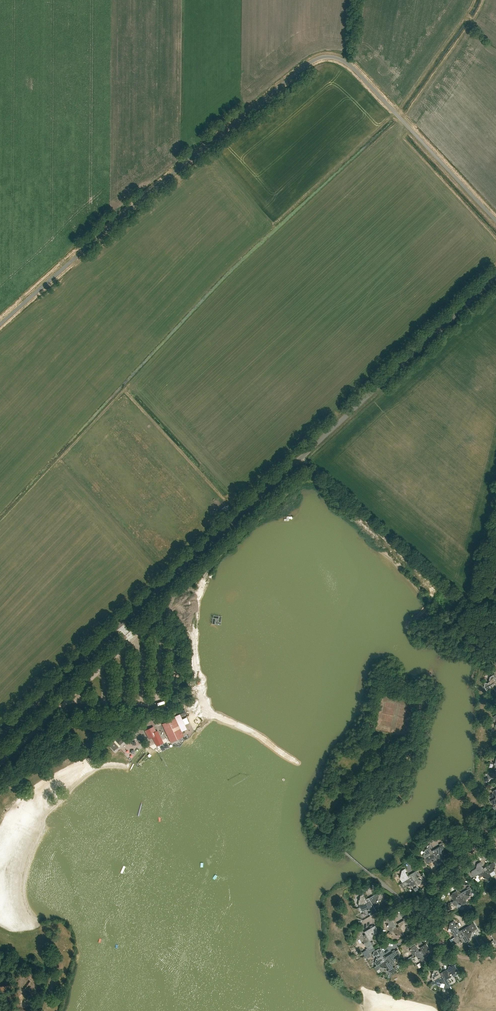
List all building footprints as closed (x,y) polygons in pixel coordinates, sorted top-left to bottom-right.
[(495,687),(494,686),(495,685),(495,680),(495,678),(495,677),(495,676),(495,675),(491,677),(490,681),(489,680),(489,682),(489,684),(485,683),(484,687),(487,691),(495,687)] [(186,714),(184,709),(177,712),(179,717),(186,714)] [(163,725),(170,740),(182,734),(175,719),(163,725)] [(146,731),(148,735),(151,734),(156,743),(162,741),(157,731),(155,732),(153,727),(146,731)] [(124,741),(115,732),(105,741),(114,751),(124,741)] [(133,760),(145,746),(135,737),(123,751),(133,760)] [(435,852),(439,859),(441,861),(445,859),(444,858),(441,857),(443,853),(443,851),(444,847),(442,843),(439,844),(440,846),(434,849),(435,852)] [(423,856),(424,858),(426,857),(433,853),(430,847),(431,846),(430,844),(428,845),(429,847),(425,849),(425,850),(424,850),(424,851),(424,852),(423,856)] [(435,861),(439,859),(435,852),(433,853),(426,857),(424,858),(425,858),(426,860),(428,859),(432,860),(432,861),(434,861),(435,861)] [(488,869),(490,873),(494,871),(494,870),(495,870),(495,868),(495,864),(493,860),(491,861),(492,863),(486,866),(488,869)] [(481,873),(485,871),(481,865),(483,864),(481,861),(479,862),(481,865),(477,867),(476,868),(475,869),(476,869),(476,871),(478,875),(476,876),(478,875),(481,873)] [(405,880),(409,878),(406,872),(407,871),(405,868),(402,870),(400,877),(403,882),(400,884),(401,885),(404,884),(403,882),(405,881),(405,880)] [(412,877),(415,884),(417,887),(417,886),(417,885),(421,883),(422,880),(418,879),(419,877),(420,876),(419,876),(419,875),(417,871),(419,870),(418,868),(415,869),(416,871),(410,874),(412,877)] [(490,873),(488,869),(485,871),(481,873),(478,875),(476,876),(477,877),(479,876),(479,875),(481,874),(483,878),(485,878),(484,879),(486,879),(490,880),(493,878),(490,873)] [(415,884),(412,877),(409,878),(405,880),(405,881),(408,885),(409,886),(408,886),(410,887),(410,886),(411,886),(415,884)] [(454,901),(461,897),(456,888),(455,889),(457,891),(452,893),(452,894),(451,895),(452,895),(451,896),(454,901)] [(465,899),(470,897),(470,896),(471,895),(470,895),(471,890),(470,888),(462,893),(463,896),(465,899)] [(359,907),(368,902),(364,895),(366,895),(364,891),(362,892),(363,893),(360,895),(359,898),(358,898),(358,900),(357,903),(359,905),(359,907)] [(373,905),(377,902),(377,901),(378,901),(378,900),(378,899),(379,895),(378,893),(377,892),(374,893),(375,894),(369,898),(370,901),(373,905)] [(465,899),(463,896),(461,897),(454,901),(452,902),(453,904),(455,902),(456,903),(461,905),(462,904),(466,905),(468,904),(465,899)] [(370,901),(368,902),(359,907),(360,907),(360,908),(363,907),(363,908),(367,909),(369,910),(369,909),(370,910),(374,907),(375,909),(373,905),(370,901)] [(391,916),(386,918),(385,921),(389,922),(388,925),(387,924),(387,926),(388,926),(387,927),(390,931),(392,930),(396,927),(391,919),(393,918),(391,916)] [(397,924),(399,926),(402,933),(404,935),(403,932),(404,931),(406,927),(407,926),(406,925),(406,924),(404,920),(406,919),(405,917),(403,919),(404,920),(397,924)] [(455,937),(457,936),(461,933),(458,928),(458,927),(459,926),(458,924),(456,925),(454,921),(450,923),(449,928),(453,930),(453,931),(452,930),(452,932),(453,932),(452,933),(455,937)] [(462,930),(463,932),(466,936),(467,938),(469,938),(470,937),(471,933),(471,932),(471,931),(477,928),(474,923),(462,930)] [(370,941),(372,940),(373,935),(374,935),(374,934),(373,934),(374,933),(377,931),(377,929),(375,926),(373,927),(372,925),(370,926),(370,928),(365,932),(366,934),(370,941)] [(359,938),(363,935),(360,929),(361,928),(360,926),(356,928),(355,933),(354,932),(354,934),(355,934),(354,935),(357,939),(355,940),(355,941),(359,938)] [(402,933),(399,926),(396,927),(392,930),(395,934),(396,935),(397,935),(398,935),(402,933)] [(466,936),(463,932),(461,933),(457,936),(455,937),(452,938),(453,940),(456,939),(455,937),(457,936),(460,940),(461,940),(461,941),(462,941),(467,942),(468,941),(466,936)] [(370,941),(366,934),(363,935),(359,938),(362,942),(363,942),(363,943),(364,943),(366,947),(368,947),(370,950),(374,948),(372,945),(374,944),(373,942),(371,943),(370,941)] [(425,957),(426,956),(428,955),(429,951),(430,951),(430,949),(429,949),(430,948),(427,944),(429,943),(428,941),(425,942),(426,944),(420,948),(422,950),(425,957)] [(415,954),(420,951),(416,945),(418,944),(416,942),(414,943),(415,945),(411,948),(411,949),(410,948),(410,950),(411,950),(410,951),(413,955),(411,956),(412,958),(414,957),(414,955),(416,954),(415,954)] [(376,963),(377,965),(386,960),(381,952),(382,951),(381,948),(379,949),(374,952),(374,955),(377,956),(377,957),(376,959),(377,959),(376,963)] [(388,959),(392,966),(394,964),(395,960),(396,961),(396,959),(395,959),(396,958),(400,955),(400,954),(398,949),(395,951),(394,949),(392,951),(393,952),(386,956),(388,959)] [(422,950),(420,951),(415,954),(416,954),(418,959),(419,959),(419,960),(420,959),(422,962),(424,963),(428,961),(426,956),(425,957),(422,950)] [(388,959),(386,960),(377,965),(375,967),(377,970),(380,969),(379,968),(381,967),(385,968),(387,968),(389,969),(388,972),(392,972),(395,971),(395,970),(397,969),(396,967),(394,968),(392,966),(388,959)] [(446,978),(451,976),(451,975),(452,975),(452,974),(451,973),(452,969),(451,967),(450,965),(448,967),(448,968),(442,972),(444,974),(446,978)] [(441,975),(440,973),(439,971),(438,970),(440,969),(438,966),(434,968),(433,973),(432,974),(433,974),(432,978),(433,980),(441,975)] [(451,986),(449,984),(447,979),(446,978),(444,974),(441,975),(433,980),(433,982),(434,983),(437,982),(442,984),(443,983),(445,984),(444,988),(447,988),(451,986)]
